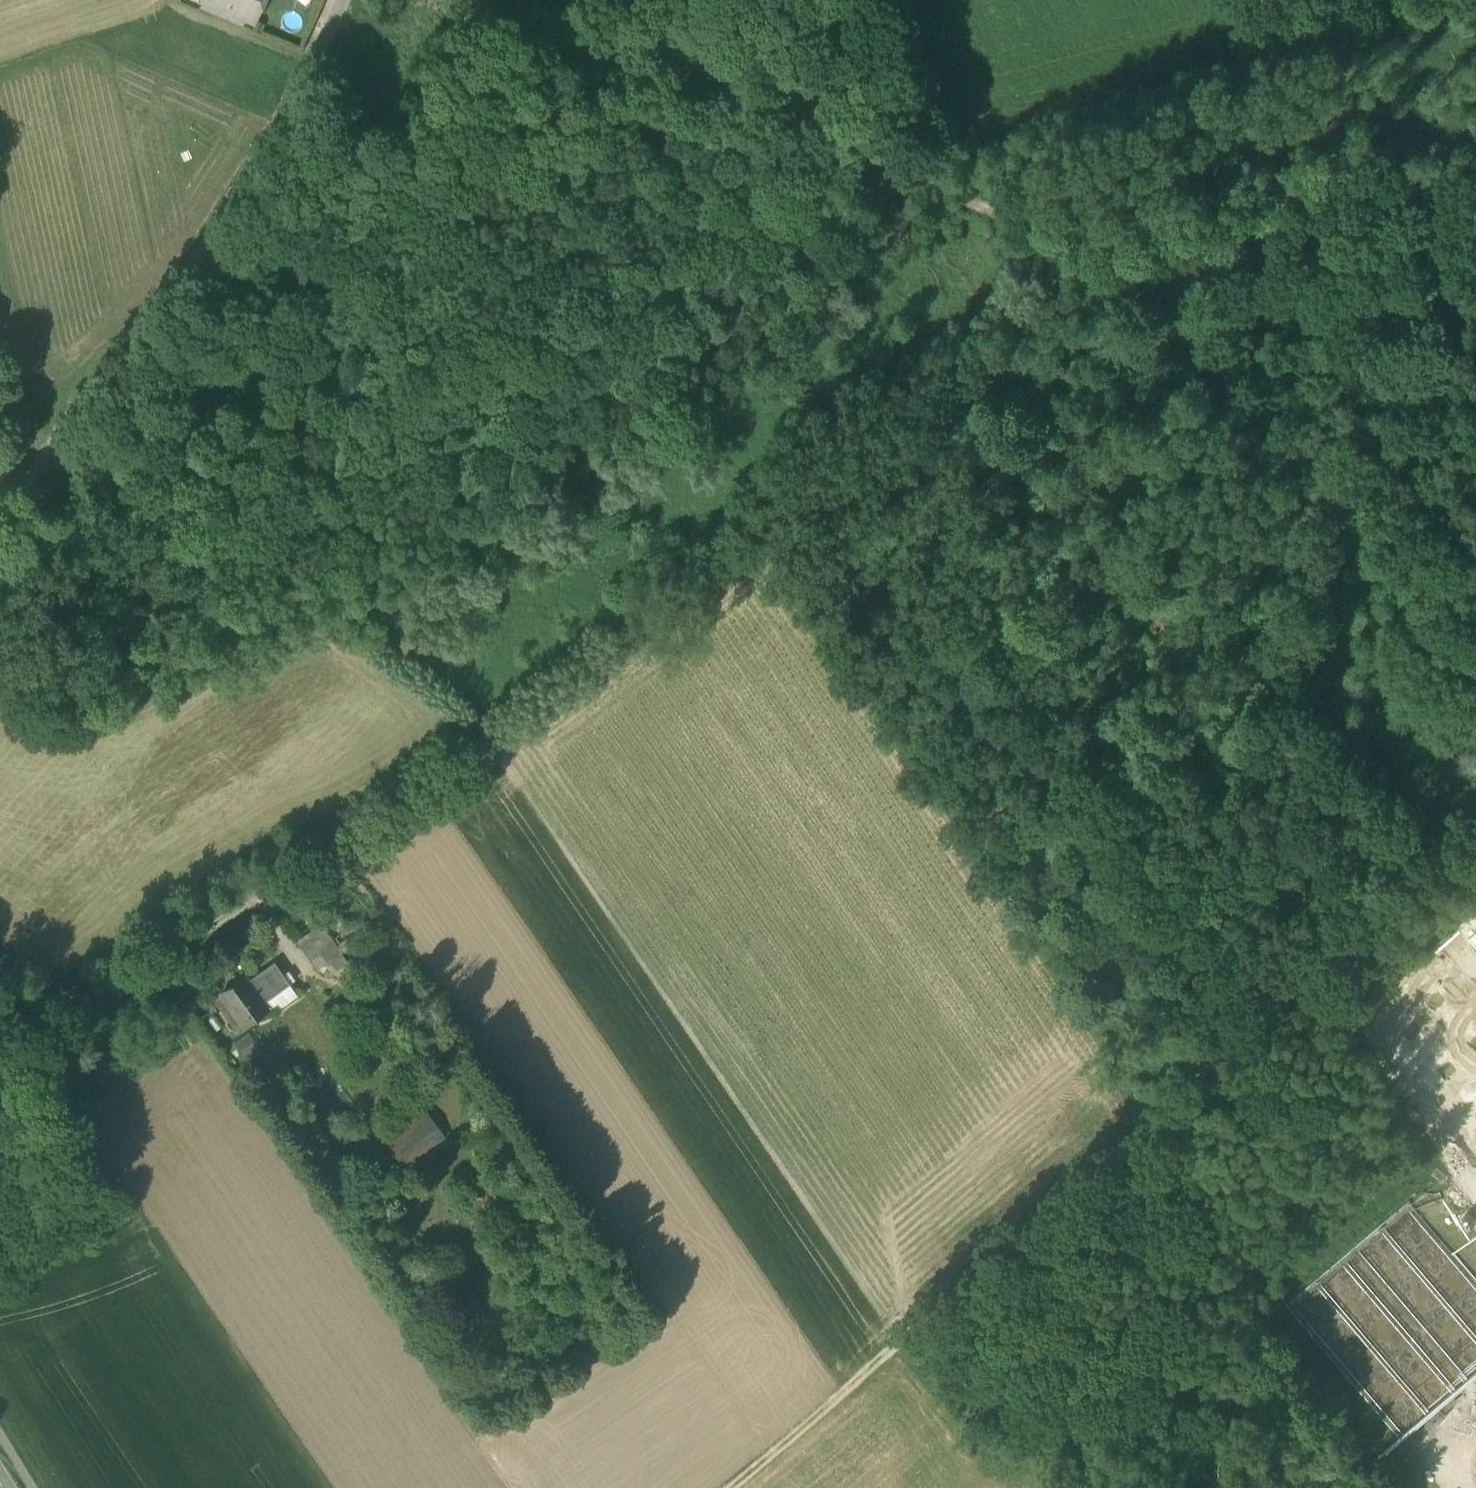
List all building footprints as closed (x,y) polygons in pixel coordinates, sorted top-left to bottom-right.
[(252,19),(260,0),(207,0),(252,19)] [(1475,947),(1475,910),(1458,926),(1459,927),(1475,947)] [(321,923),(297,940),(322,976),(331,971),(332,973),(348,962),(321,923)] [(274,961),(249,978),(265,1001),(289,984),(290,983),(274,961)] [(269,1006),(265,1001),(249,978),(247,975),(219,994),(241,1025),(269,1006)] [(289,984),(265,1001),(269,1006),(273,1013),(298,996),(289,984)] [(235,1040),(246,1055),(258,1047),(248,1032),(235,1040)] [(1475,1056),(1468,1061),(1462,1068),(1459,1074),(1456,1082),(1456,1086),(1455,1090),(1457,1099),(1459,1106),(1463,1113),(1468,1118),(1474,1123),(1475,1123),(1475,1056)] [(385,1140),(404,1166),(420,1155),(432,1145),(444,1137),(425,1110),(385,1140)] [(432,1145),(420,1155),(426,1163),(438,1153),(432,1145)] [(1293,1306),(1402,1434),(1475,1370),(1475,1282),(1410,1204),(1293,1306)]
